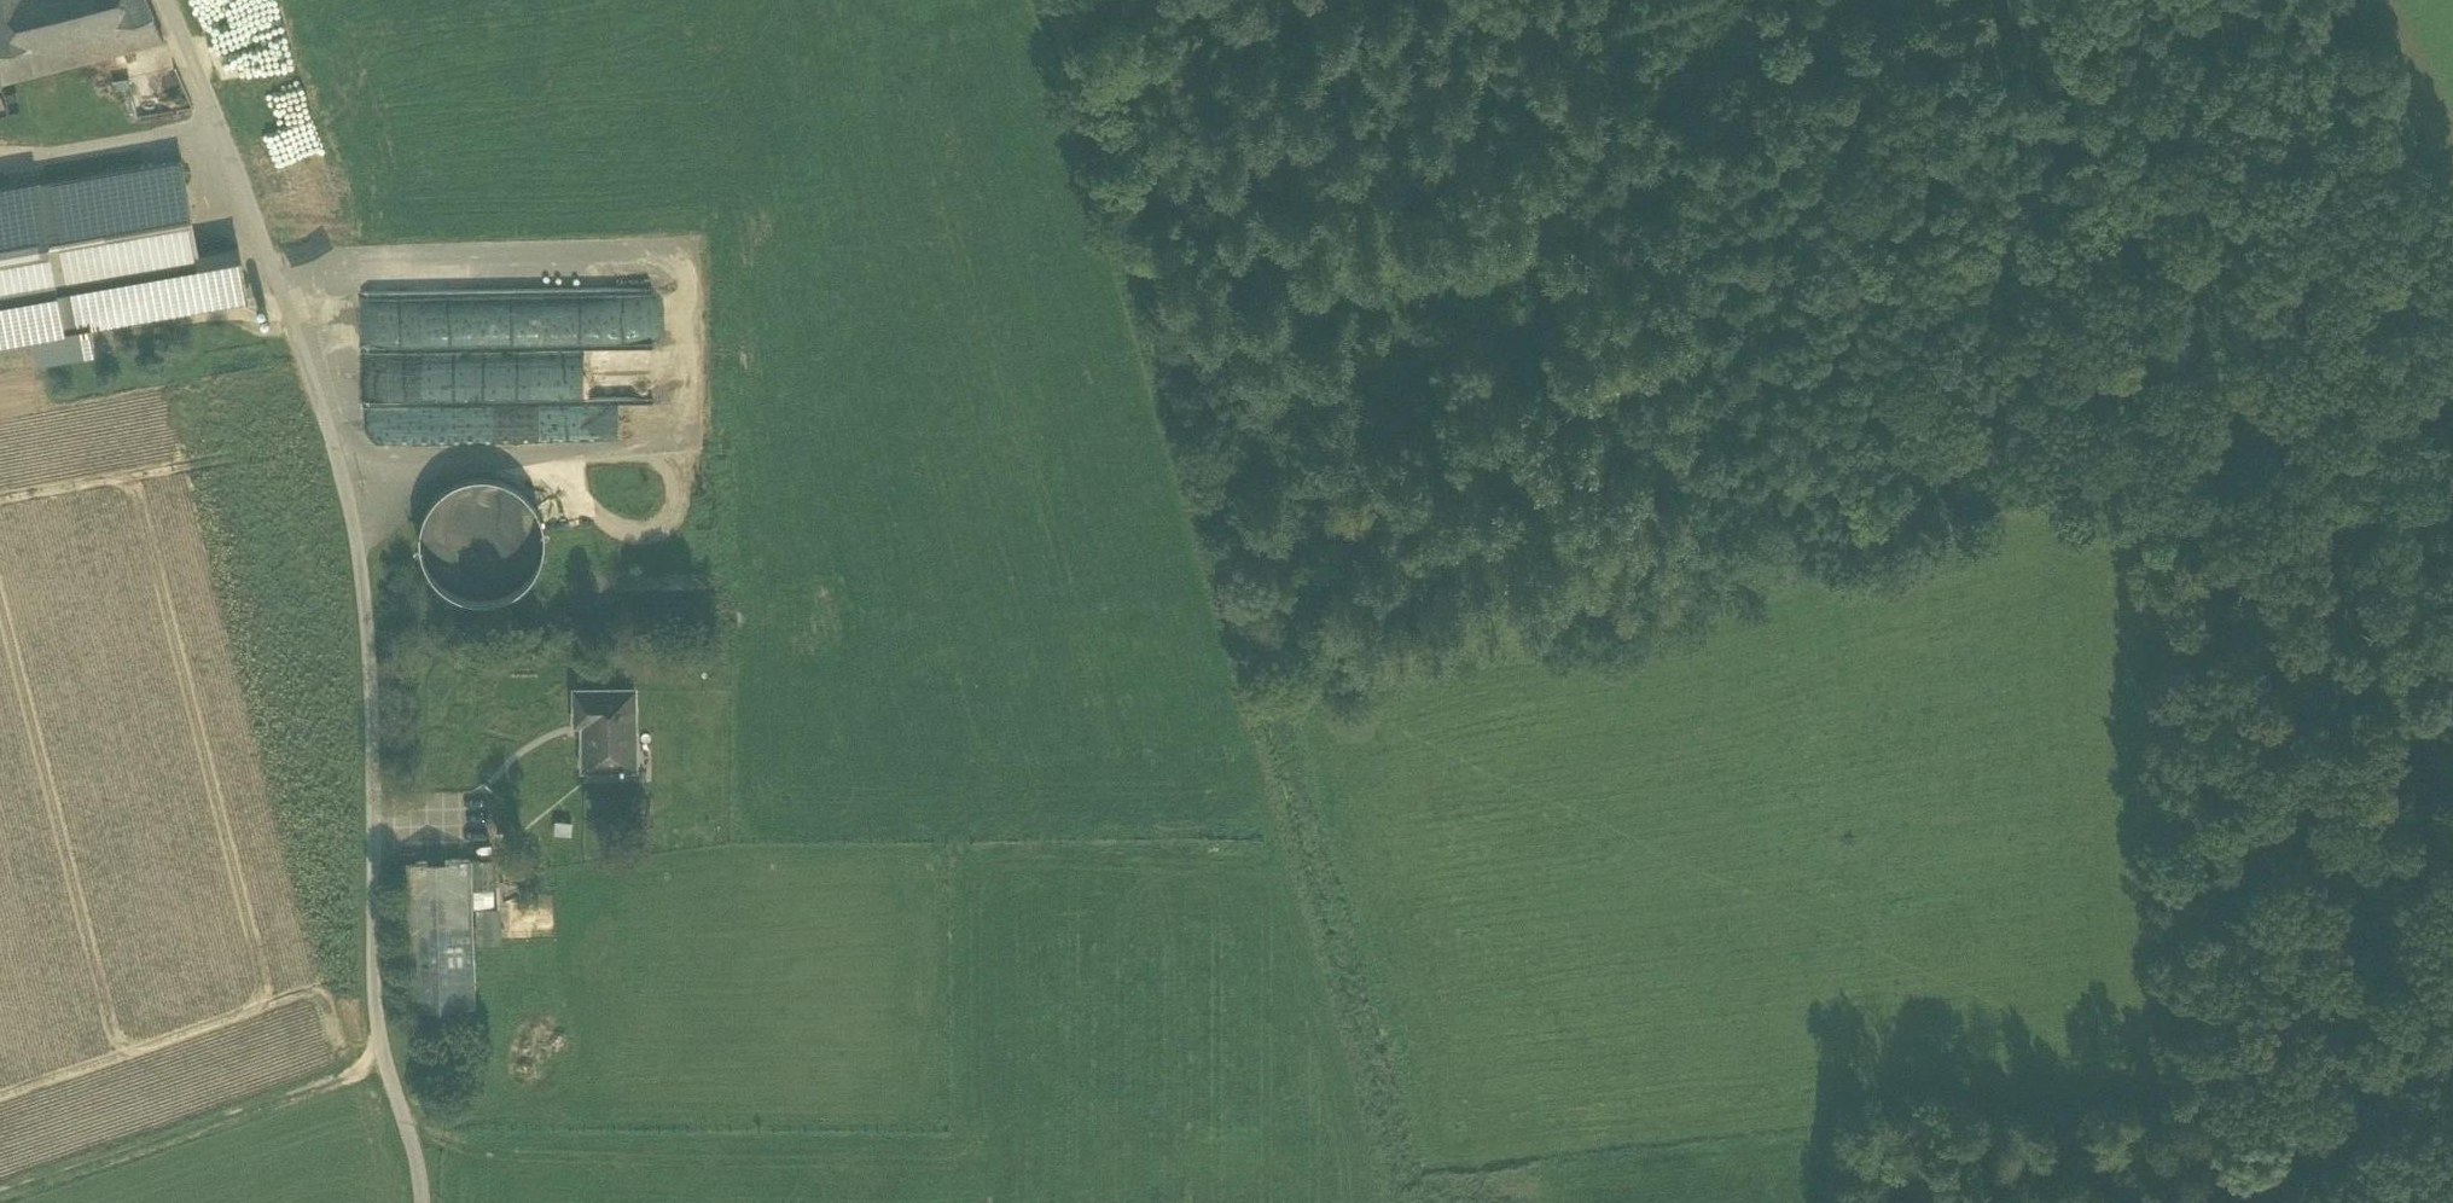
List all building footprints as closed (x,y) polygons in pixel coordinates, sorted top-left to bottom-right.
[(0,67),(3,82),(93,58),(162,41),(164,40),(146,0),(0,0),(0,67)] [(240,0),(208,0),(219,35),(248,27),(240,0)] [(230,42),(241,73),(262,65),(251,35),(230,42)] [(89,326),(207,305),(198,253),(182,160),(39,185),(64,330),(89,326)] [(39,185),(38,184),(0,190),(0,341),(30,336),(64,330),(39,185)] [(239,246),(198,253),(207,305),(207,306),(248,299),(239,246)] [(35,361),(94,351),(89,326),(64,330),(30,336),(35,361)] [(377,448),(594,439),(592,403),(388,412),(388,423),(376,423),(377,448)] [(424,565),(438,584),(460,597),(484,601),(509,595),(528,580),(541,559),(545,534),(539,510),(524,490),(503,478),(478,474),(454,480),(434,495),(421,516),(418,541),(424,565)] [(620,766),(620,768),(623,768),(623,758),(620,757),(620,748),(634,748),(633,688),(576,689),(576,722),(590,722),(591,732),(583,732),(584,766),(620,766)] [(572,821),(555,819),(554,833),(571,835),(572,821)] [(499,863),(518,885),(537,868),(518,846),(499,863)] [(401,861),(406,1009),(476,1007),(474,942),(473,925),(473,906),(472,888),(494,888),(493,858),(401,861)] [(494,906),(494,888),(472,888),(473,906),(494,906)] [(473,906),(474,942),(501,942),(501,906),(494,906),(473,906)]
